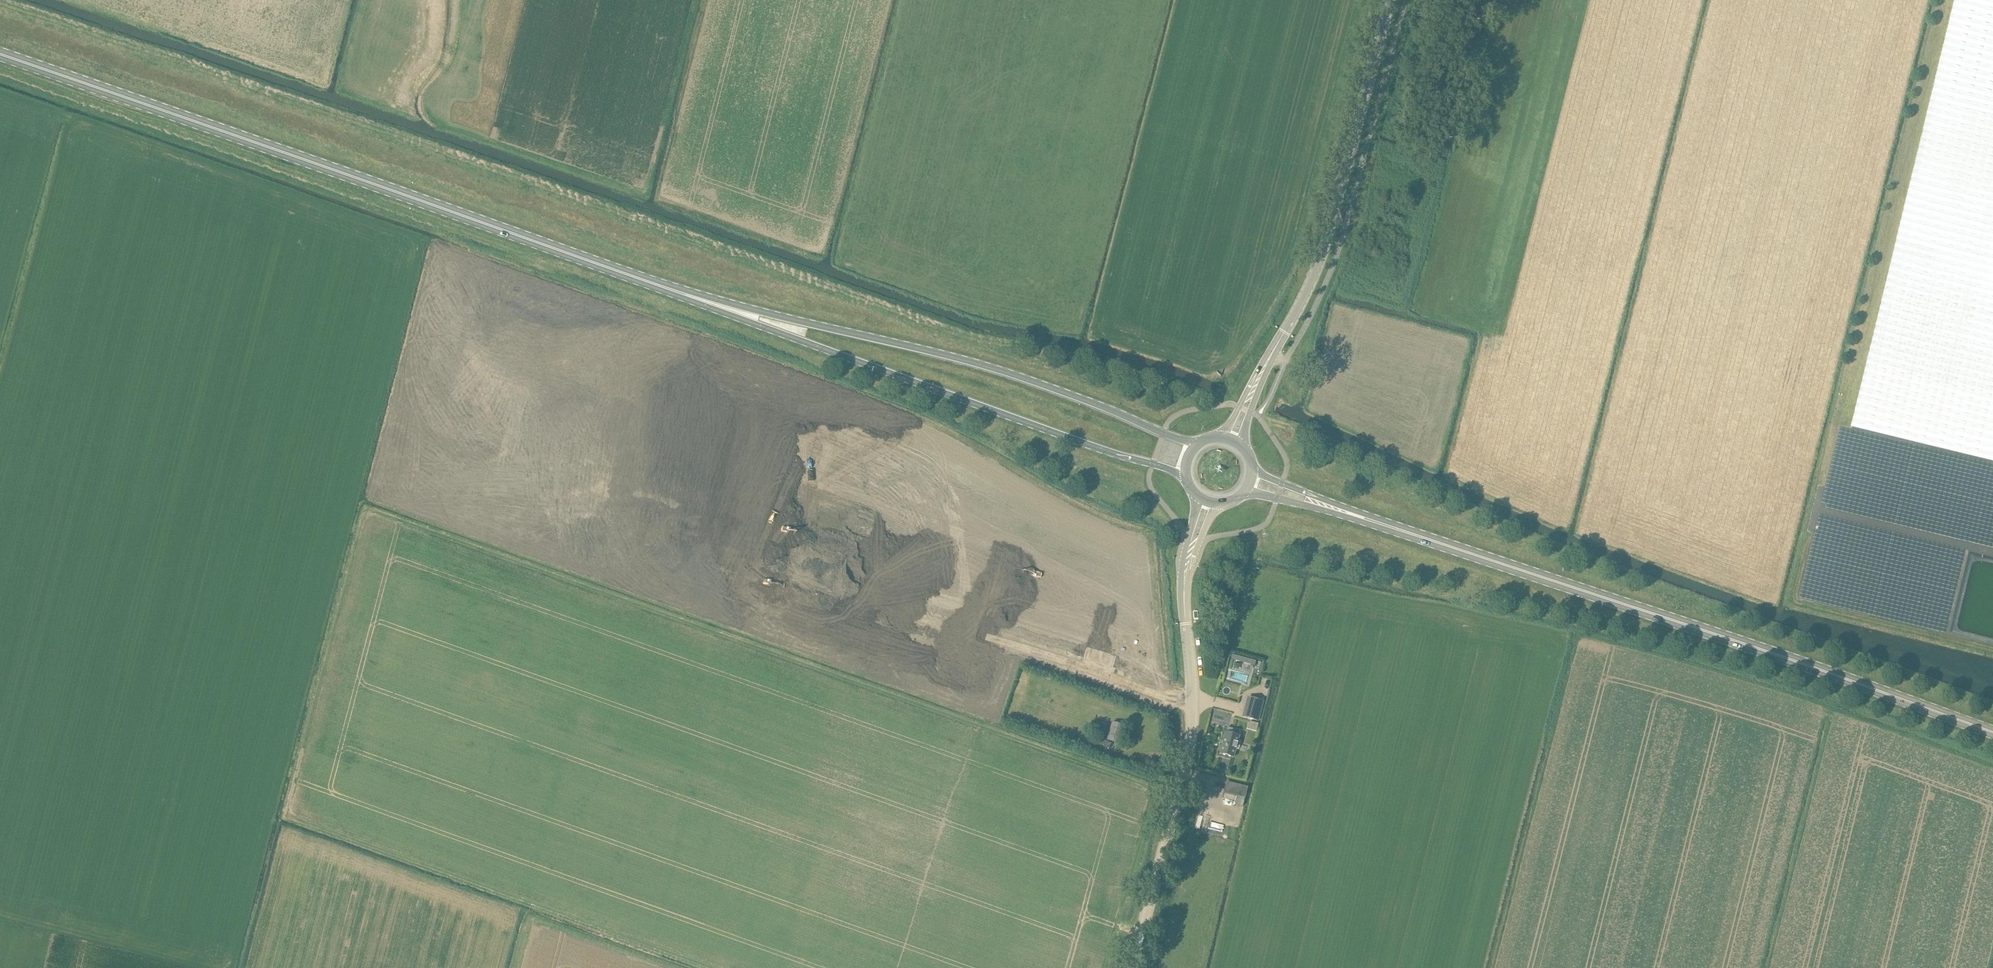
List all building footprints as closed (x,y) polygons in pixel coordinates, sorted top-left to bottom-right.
[(1852,431),(1992,465),(1992,0),(1955,0),(1909,195),(1852,431)] [(1232,655),(1231,660),(1255,666),(1256,661),(1232,655)] [(1249,698),(1244,717),(1258,721),(1263,702),(1249,698)] [(1219,722),(1220,719),(1225,720),(1227,711),(1214,708),(1211,720),(1219,722)] [(1107,739),(1109,740),(1118,743),(1123,726),(1112,723),(1107,739)] [(1226,733),(1225,733),(1220,753),(1234,757),(1236,749),(1238,749),(1240,742),(1238,741),(1239,737),(1231,735),(1233,729),(1227,727),(1226,733)] [(1248,787),(1226,781),(1223,793),(1245,798),(1248,787)]
